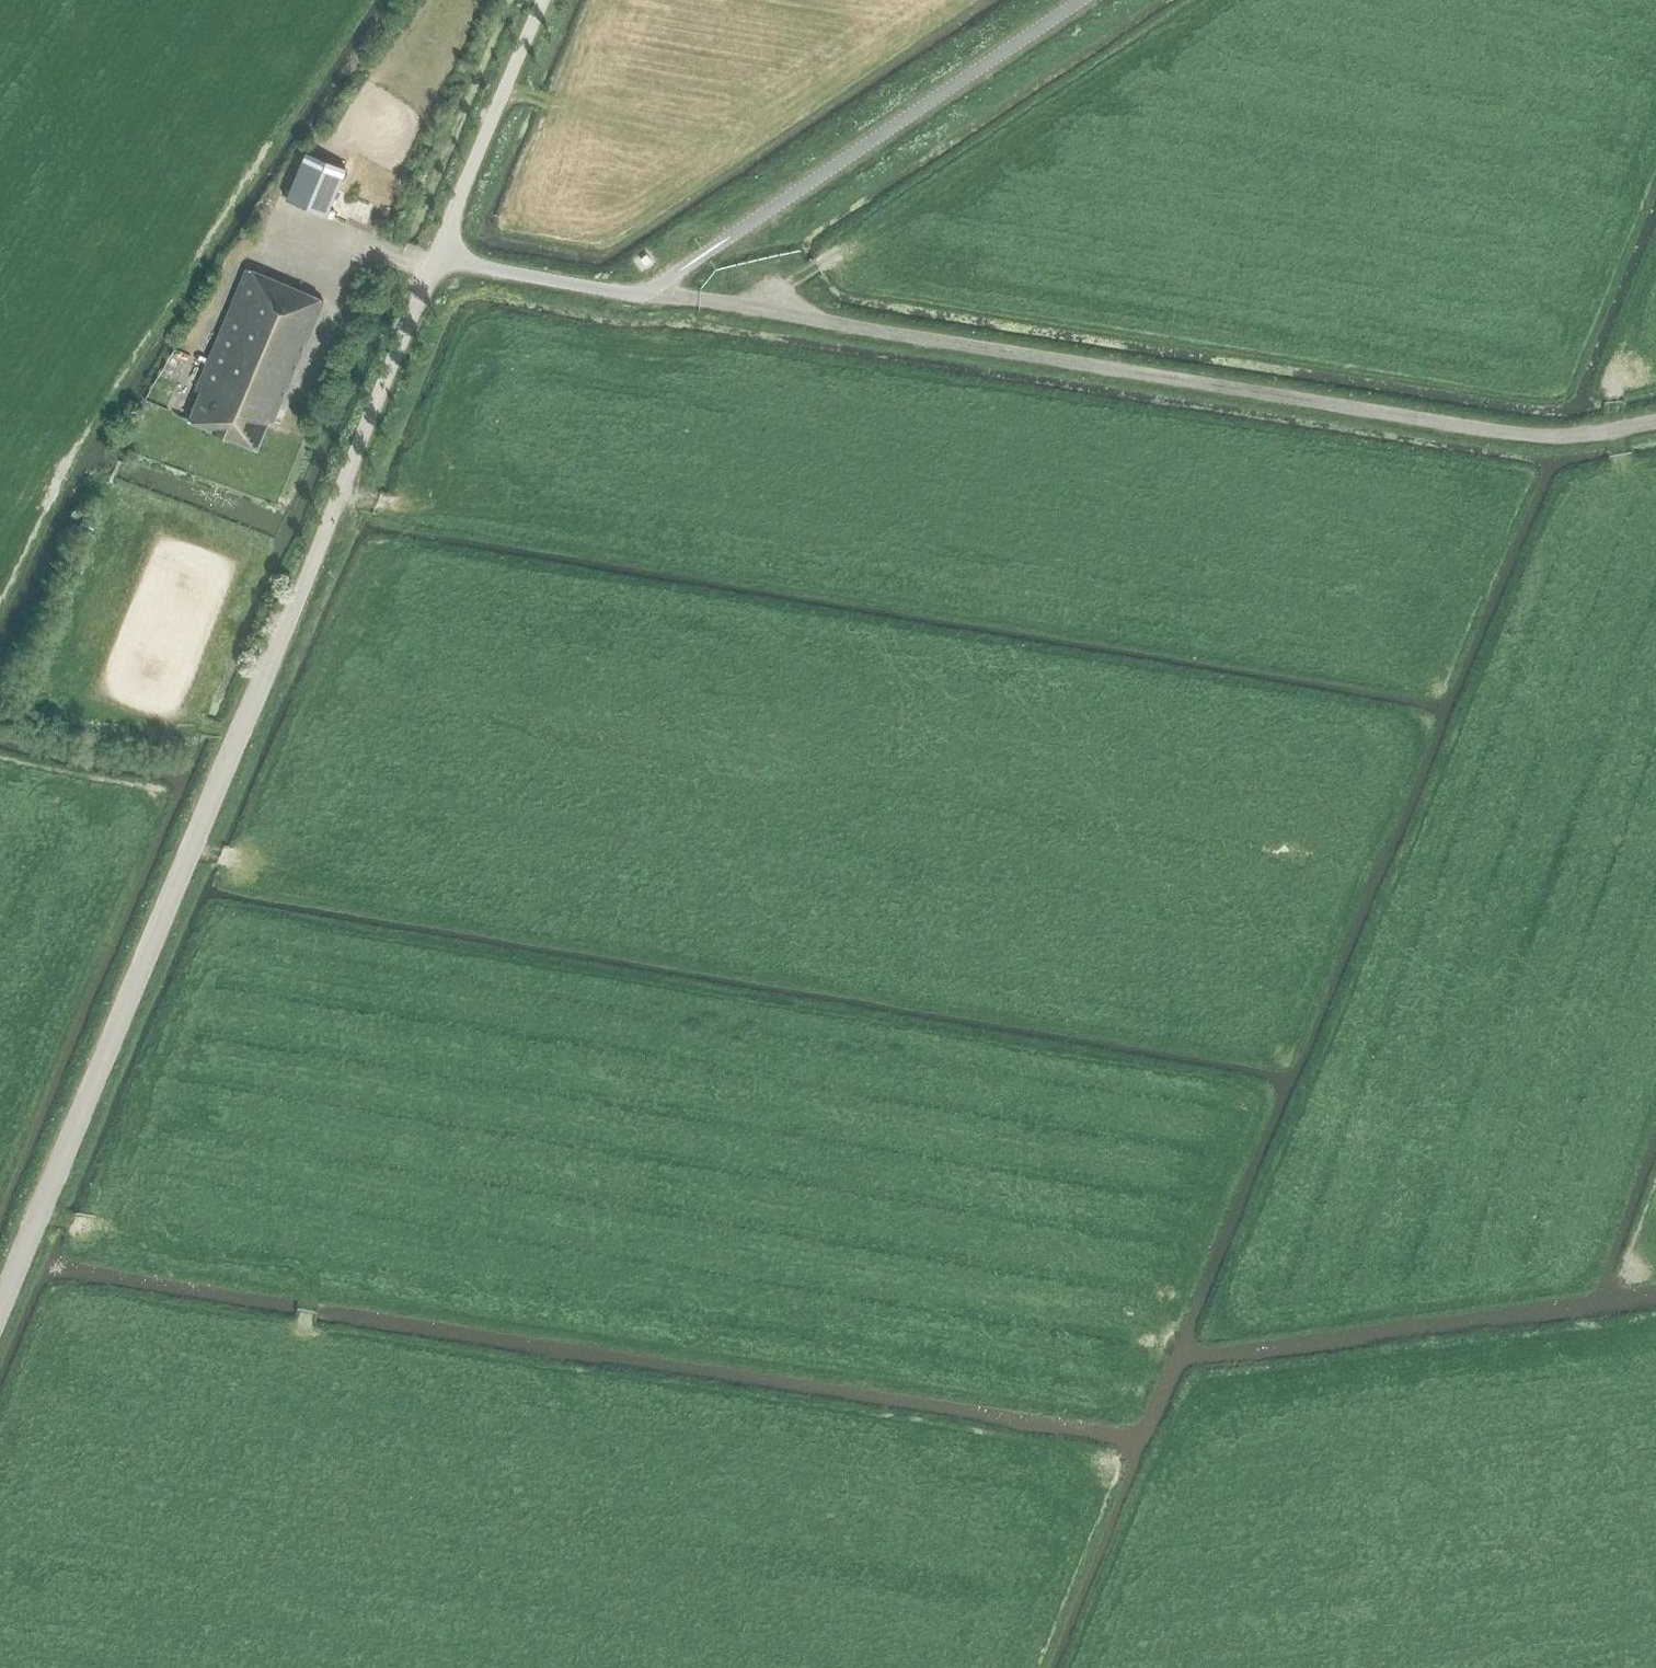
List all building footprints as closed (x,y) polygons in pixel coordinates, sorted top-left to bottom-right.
[(306,152),(286,199),(326,214),(345,168),(306,152)] [(272,422),(323,301),(246,268),(195,390),(200,392),(188,420),(256,448),(268,420),(272,422)]
